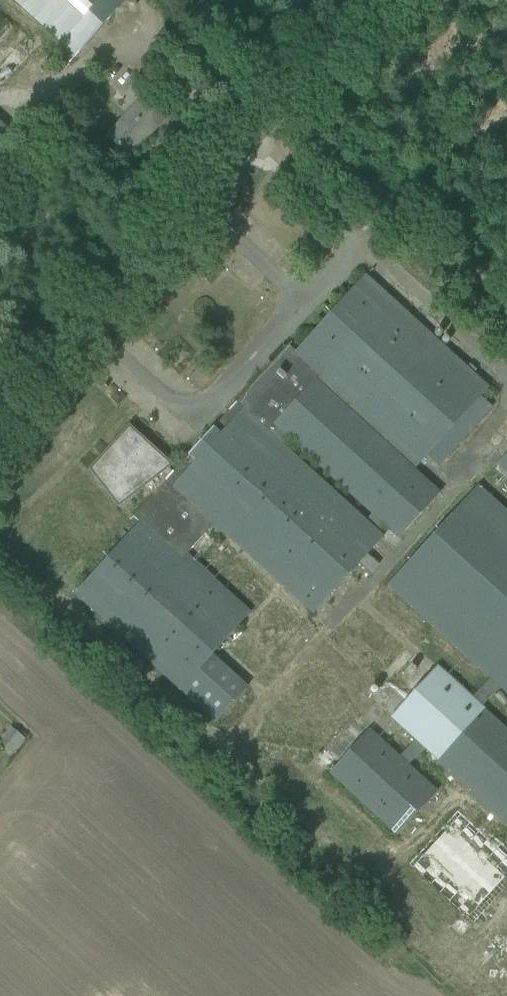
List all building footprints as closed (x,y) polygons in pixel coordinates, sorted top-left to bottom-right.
[(77,54),(126,0),(17,0),(77,54)] [(164,118),(149,104),(142,98),(109,136),(130,155),(164,118)] [(8,130),(0,123),(0,139),(8,130)] [(130,428),(111,450),(112,451),(114,449),(116,452),(96,475),(97,476),(98,474),(118,500),(117,502),(118,503),(142,484),(152,494),(130,518),(131,519),(134,516),(141,522),(75,594),(151,663),(151,664),(166,678),(215,722),(248,686),(213,653),(251,611),(223,585),(218,590),(182,558),(216,521),(316,612),(384,536),(283,443),(288,437),(398,538),(441,491),(415,467),(426,455),(438,466),(492,407),(480,396),(488,387),(366,275),(296,352),(289,345),(292,342),(291,341),(229,410),(237,417),(222,433),(214,426),(212,428),(202,439),(188,454),(196,462),(181,478),(173,471),(172,471),(166,466),(169,463),(168,462),(166,463),(130,431),(132,429),(130,428)] [(497,466),(506,476),(506,454),(497,466)] [(429,540),(387,586),(489,678),(473,697),(438,664),(390,717),(506,824),(506,728),(482,705),(499,687),(506,695),(506,510),(479,485),(436,532),(426,522),(419,530),(429,540)] [(438,791),(369,728),(365,732),(350,719),(317,755),(332,769),(328,773),(397,836),(438,791)] [(410,864),(475,923),(506,888),(506,854),(459,810),(410,864)]
